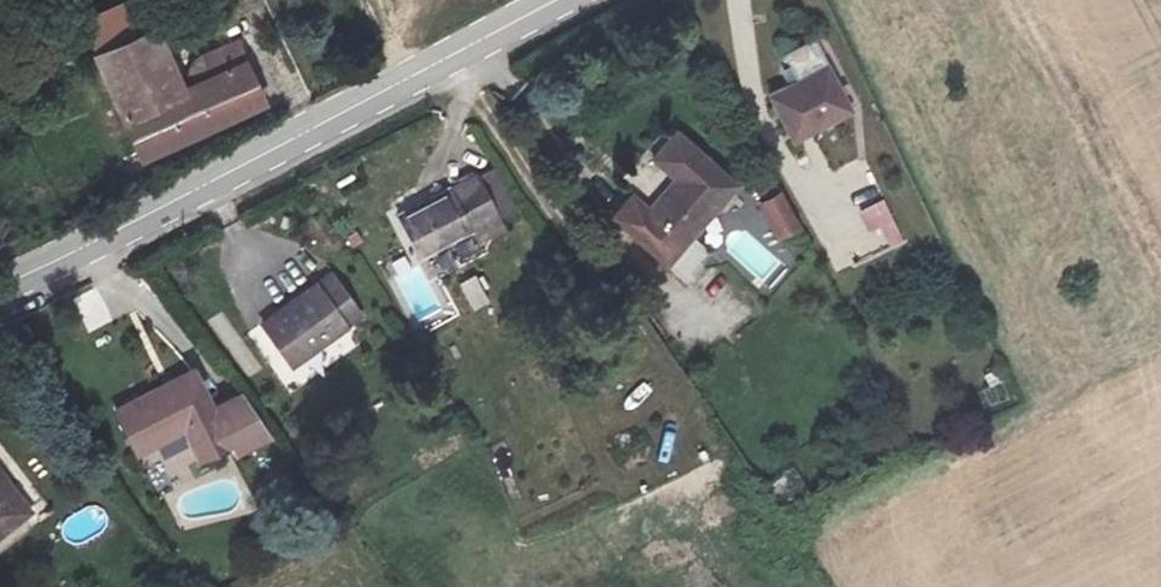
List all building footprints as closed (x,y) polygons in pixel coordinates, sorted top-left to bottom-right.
[(103,42),(154,19),(146,0),(118,0),(91,15),(103,42)] [(154,19),(103,42),(149,148),(265,96),(238,37),(210,52),(213,61),(180,74),(154,19)] [(830,68),(771,99),(795,145),(852,113),(830,68)] [(737,186),(686,145),(668,165),(683,178),(651,217),(636,205),(619,225),(670,268),(737,186)] [(497,168),(482,176),(497,211),(514,204),(497,168)] [(497,211),(482,176),(396,218),(420,262),(474,232),(483,244),(506,232),(497,211)] [(778,241),(803,229),(786,192),(761,203),(778,241)] [(862,209),(880,250),(904,239),(886,199),(862,209)] [(740,226),(721,247),(771,292),(790,271),(740,226)] [(671,266),(691,286),(718,259),(699,239),(671,266)] [(316,285),(264,325),(293,369),(363,317),(333,278),(318,289),(316,285)] [(197,372),(116,412),(139,456),(185,430),(204,463),(236,446),(197,372)] [(33,512),(0,471),(0,539),(33,512)]
